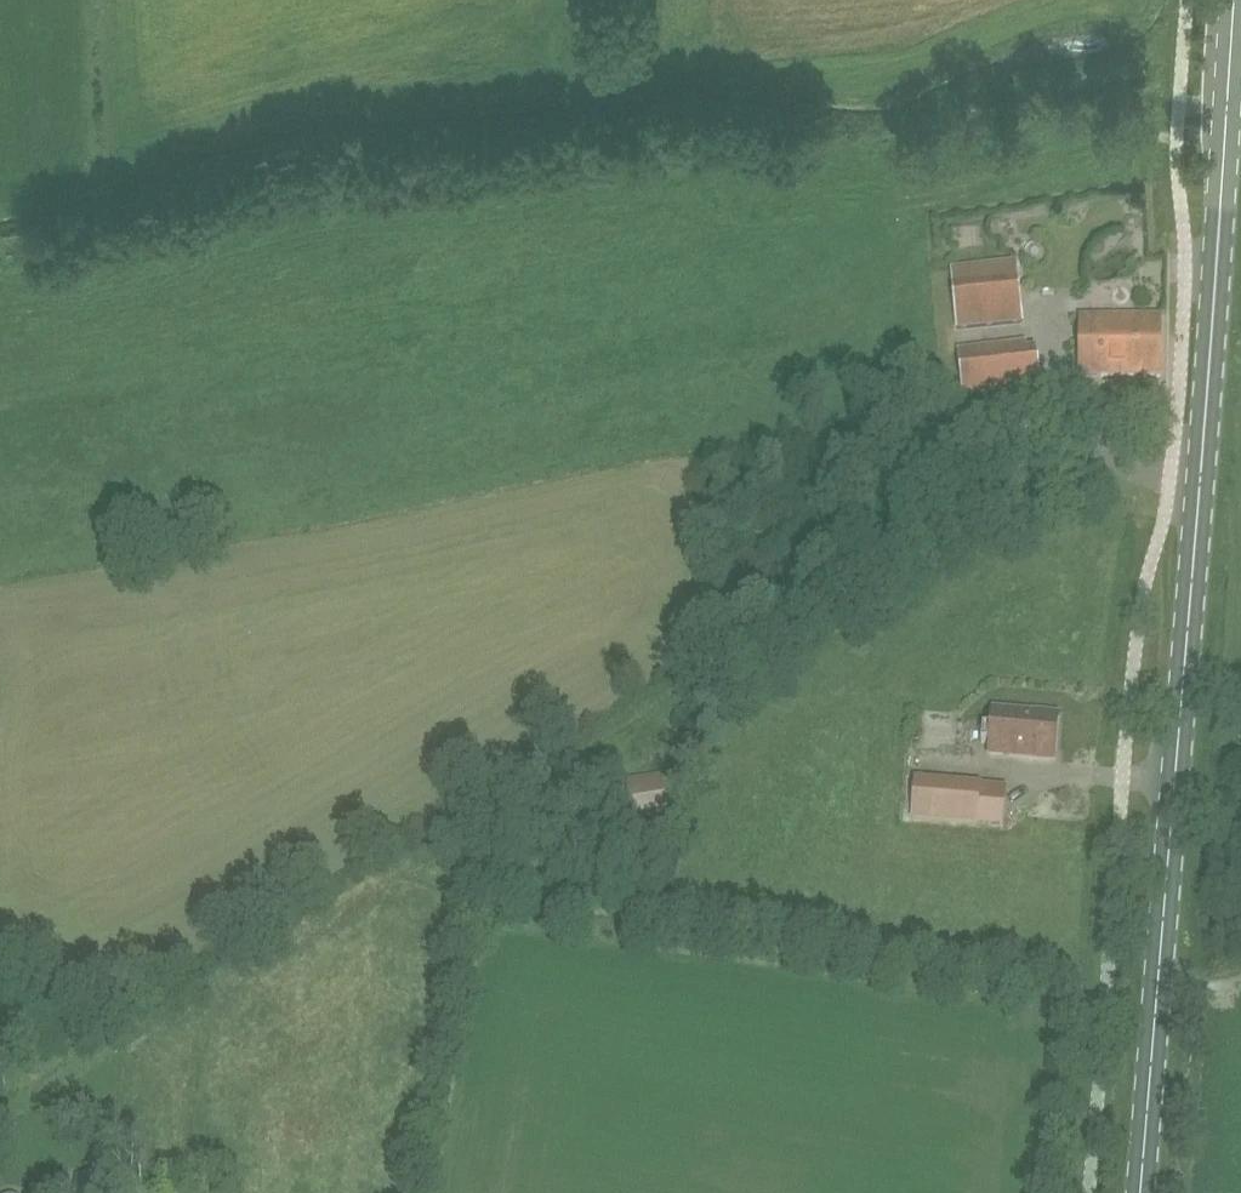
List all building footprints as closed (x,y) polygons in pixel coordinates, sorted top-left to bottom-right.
[(955,332),(1009,326),(1023,324),(1017,259),(949,267),(955,332)] [(1160,376),(1161,316),(1079,316),(1079,376),(1160,376)] [(962,396),(1009,391),(1031,389),(1030,381),(1040,379),(1036,349),(1026,350),(1024,340),(956,349),(962,396)] [(1032,715),(1009,713),(993,711),(989,754),(1054,760),(1058,717),(1051,717),(1048,714),(1035,712),(1032,715)] [(667,815),(661,781),(628,786),(632,812),(640,811),(642,819),(667,815)] [(915,781),(912,817),(976,823),(980,787),(915,781)] [(76,1181),(74,1192),(104,1192),(105,1185),(76,1181)]
